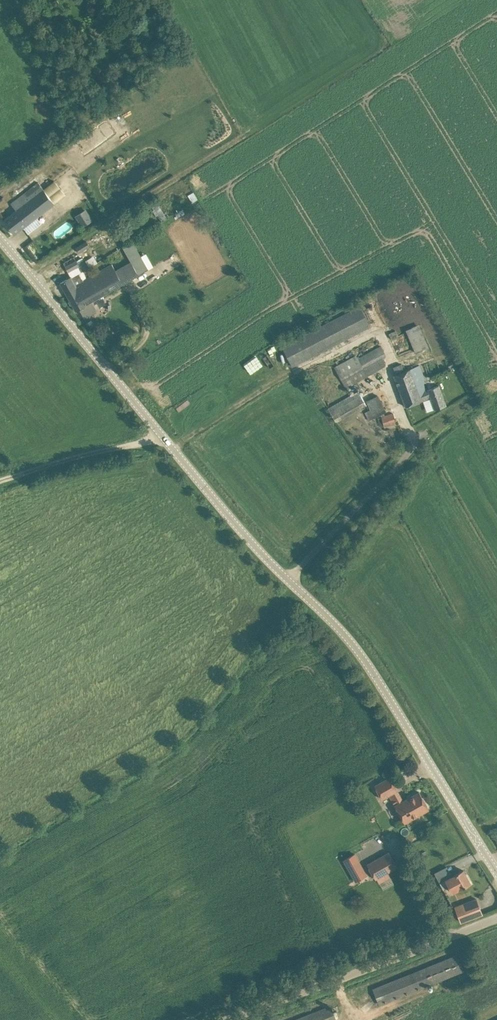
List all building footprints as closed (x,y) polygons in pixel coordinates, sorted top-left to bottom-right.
[(52,17),(62,11),(61,9),(63,8),(59,0),(56,0),(45,7),(52,17)] [(44,171),(50,180),(65,171),(60,161),(44,171)] [(16,210),(4,220),(14,234),(55,203),(55,202),(44,189),(38,182),(11,203),(16,210)] [(179,201),(175,204),(179,210),(183,208),(179,201)] [(162,209),(156,212),(161,221),(169,216),(166,210),(164,212),(162,209)] [(87,241),(77,247),(80,251),(90,245),(87,241)] [(93,255),(85,259),(88,265),(96,260),(93,255)] [(74,256),(63,262),(71,276),(72,276),(79,272),(83,280),(87,278),(83,271),(80,265),(79,266),(76,260),(74,256)] [(81,287),(67,294),(76,310),(79,308),(85,318),(97,311),(91,301),(138,274),(148,268),(141,256),(131,261),(115,270),(112,264),(87,278),(91,285),(82,289),(81,287)] [(71,276),(60,282),(67,294),(81,287),(82,289),(91,285),(87,278),(83,280),(79,272),(72,276),(71,276)] [(360,306),(282,346),(292,366),(370,326),(365,317),(360,306)] [(403,331),(412,352),(426,346),(417,325),(403,331)] [(381,359),(383,357),(378,347),(356,358),(354,355),(333,367),(344,388),(385,366),(381,359)] [(401,364),(393,367),(396,374),(394,374),(406,406),(423,400),(427,411),(435,409),(446,405),(439,385),(426,389),(424,384),(426,383),(420,365),(404,371),(401,364)] [(328,408),(331,412),(336,421),(366,404),(365,402),(358,391),(328,408)] [(378,393),(365,398),(372,416),(385,410),(378,393)] [(381,418),(385,430),(396,426),(392,414),(381,418)] [(375,785),(382,798),(389,794),(404,822),(429,809),(419,791),(403,800),(397,790),(390,776),(375,785)] [(389,851),(367,863),(376,878),(397,867),(389,851)] [(355,852),(343,859),(355,881),(367,874),(355,852)] [(452,876),(446,879),(453,892),(459,889),(470,883),(463,869),(454,874),(452,876)] [(477,898),(455,906),(461,921),(482,913),(477,898)] [(373,988),(379,1004),(473,966),(467,950),(373,988)] [(336,1019),(332,1007),(326,1010),(325,1007),(292,1019),(333,1019),(336,1019)]
